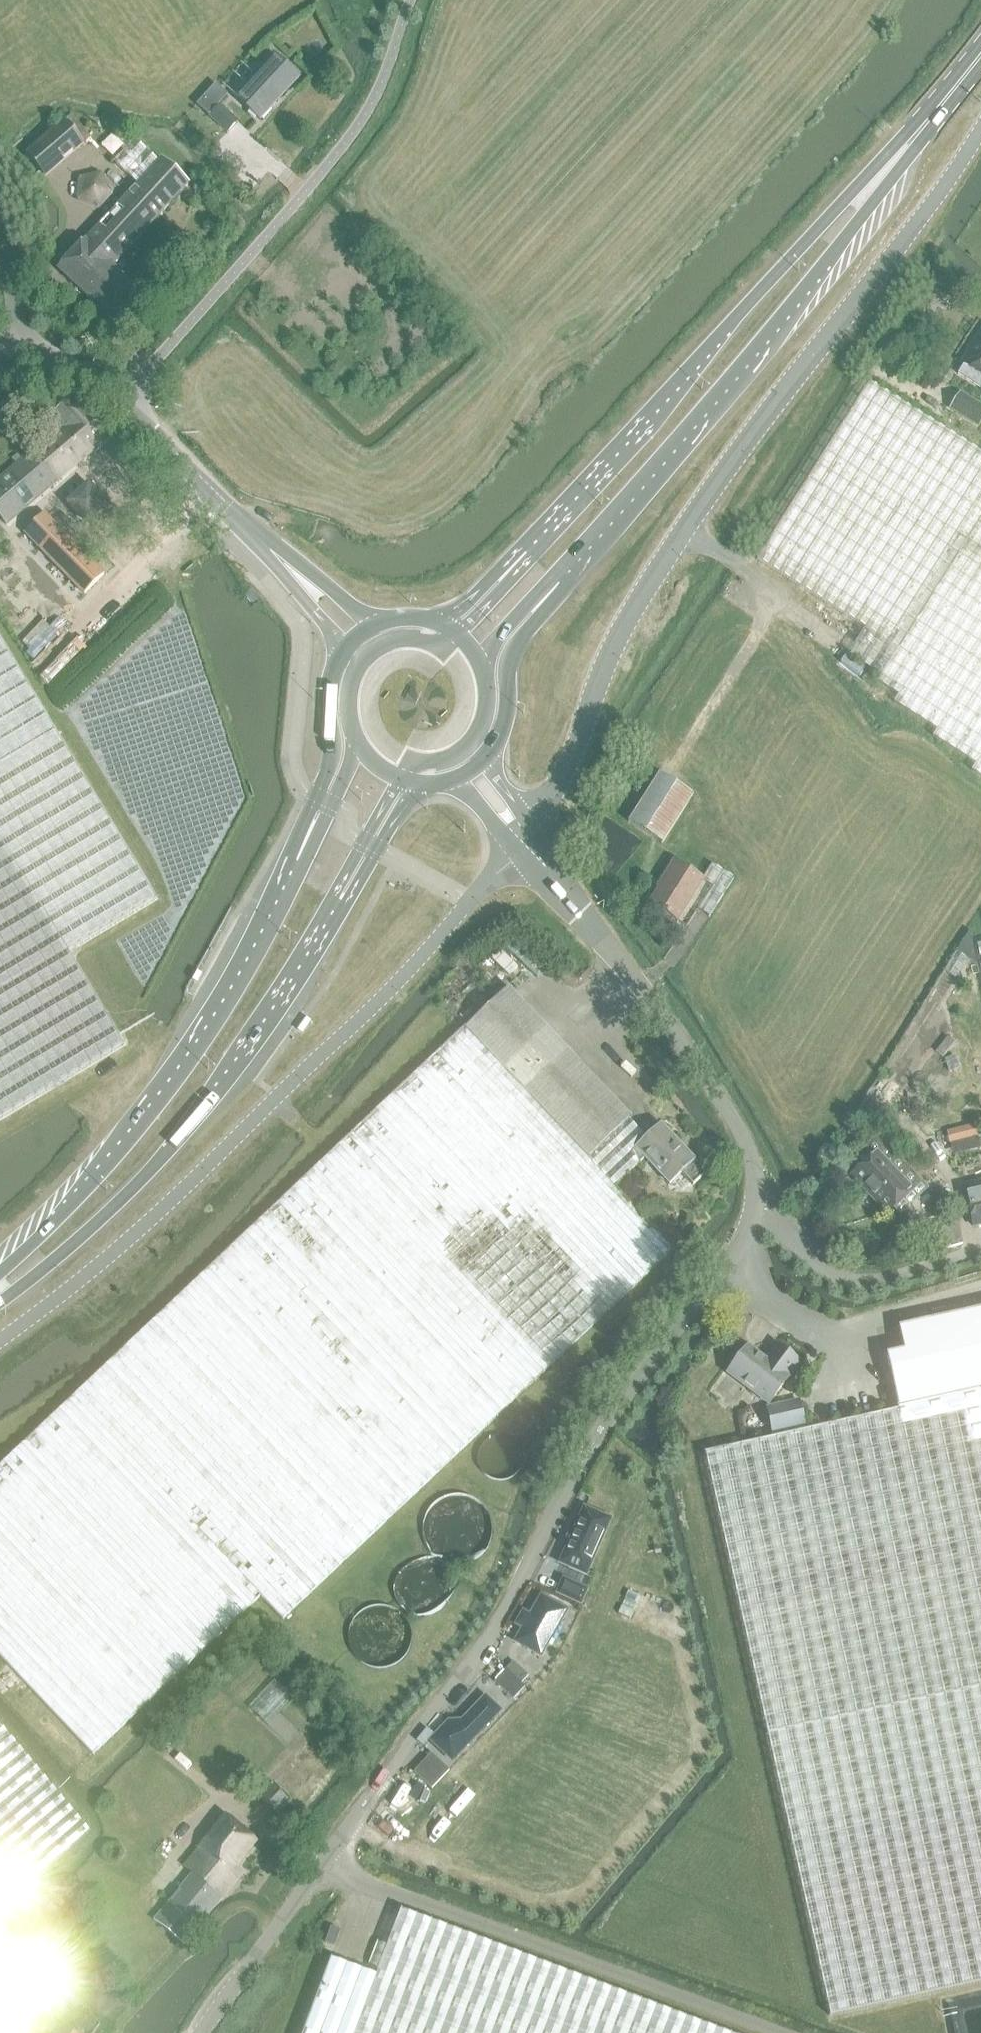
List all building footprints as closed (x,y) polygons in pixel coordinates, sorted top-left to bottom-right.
[(275,104),(297,80),(273,57),(234,98),(259,121),(261,120),(259,118),(274,103),(275,104)] [(227,134),(237,123),(218,107),(209,118),(227,134)] [(44,178),(82,145),(63,123),(25,156),(44,178)] [(111,268),(119,259),(186,187),(160,162),(159,163),(135,141),(114,164),(138,186),(94,233),(86,242),(85,241),(58,271),(115,323),(141,295),(111,268)] [(80,179),(78,201),(99,210),(114,191),(102,173),(80,179)] [(962,365),(964,366),(958,374),(980,389),(980,335),(962,365)] [(980,422),(980,408),(960,395),(951,410),(978,427),(980,422)] [(0,480),(0,519),(7,526),(29,507),(108,439),(74,400),(50,421),(58,431),(22,462),(20,460),(20,459),(16,462),(17,463),(18,465),(0,480)] [(17,423),(5,408),(0,413),(0,432),(3,435),(17,423)] [(36,513),(21,528),(80,585),(95,569),(36,513)] [(19,541),(17,543),(50,575),(59,567),(42,551),(25,535),(19,541)] [(124,1040),(70,949),(153,899),(0,645),(0,1116),(124,1040)] [(846,656),(840,663),(859,678),(865,670),(846,656)] [(662,844),(693,796),(659,775),(628,823),(662,844)] [(677,921),(702,882),(674,864),(660,886),(662,887),(651,905),(677,921)] [(711,865),(701,880),(713,888),(699,911),(709,917),(734,879),(711,865)] [(966,931),(954,951),(974,964),(966,931)] [(944,972),(955,979),(967,960),(956,953),(944,972)] [(508,988),(466,1028),(588,1158),(630,1118),(508,988)] [(588,1158),(466,1028),(0,1467),(0,1658),(92,1757),(259,1598),(282,1622),(672,1251),(587,1159),(588,1158)] [(692,1186),(705,1174),(661,1126),(631,1155),(639,1164),(644,1159),(669,1185),(680,1173),(692,1186)] [(948,1133),(951,1144),(977,1137),(974,1126),(948,1133)] [(878,1135),(851,1161),(859,1169),(854,1173),(875,1196),(875,1201),(887,1214),(893,1208),(900,1216),(929,1189),(922,1182),(893,1150),(878,1135)] [(966,1190),(967,1199),(973,1227),(980,1225),(980,1187),(966,1190)] [(963,1245),(957,1218),(921,1227),(928,1254),(963,1245)] [(898,1407),(980,1389),(980,1310),(899,1328),(905,1352),(887,1356),(898,1407)] [(798,1362),(778,1347),(767,1363),(748,1348),(728,1374),(769,1405),(789,1379),(787,1378),(798,1362)] [(898,1407),(899,1411),(705,1454),(828,2016),(980,1982),(980,1389),(898,1407)] [(773,1435),(805,1429),(799,1400),(767,1407),(773,1435)] [(580,1519),(562,1568),(589,1579),(607,1529),(580,1519)] [(563,1577),(555,1594),(581,1606),(588,1589),(563,1577)] [(628,1591),(625,1599),(636,1604),(640,1596),(628,1591)] [(523,1627),(515,1642),(540,1656),(566,1610),(541,1596),(530,1616),(523,1612),(516,1623),(523,1627)] [(630,1619),(633,1611),(622,1607),(619,1614),(630,1619)] [(512,1700),(524,1688),(520,1685),(528,1676),(512,1662),(493,1682),(512,1700)] [(275,1682),(249,1708),(268,1726),(294,1700),(275,1682)] [(438,1747),(451,1760),(452,1761),(500,1711),(485,1698),(454,1730),(448,1724),(439,1733),(446,1739),(438,1747)] [(57,1994),(1,1926),(34,1897),(26,1886),(90,1833),(0,1726),(0,2032),(12,2032),(57,1994)] [(431,1755),(414,1773),(432,1790),(449,1772),(431,1755)] [(272,1782),(258,1799),(277,1815),(292,1798),(272,1782)] [(193,1875),(174,1898),(167,1907),(156,1921),(185,1944),(242,1874),(235,1869),(256,1842),(225,1818),(185,1868),(193,1875)] [(399,1915),(377,1975),(376,1975),(354,2032),(722,2032),(399,1915)] [(335,1948),(341,1933),(332,1929),(326,1944),(335,1948)] [(376,1975),(354,1967),(332,1959),(304,2032),(354,2032),(376,1975)] [(62,2026),(61,2028),(49,2020),(40,2032),(71,2032),(62,2026)]
